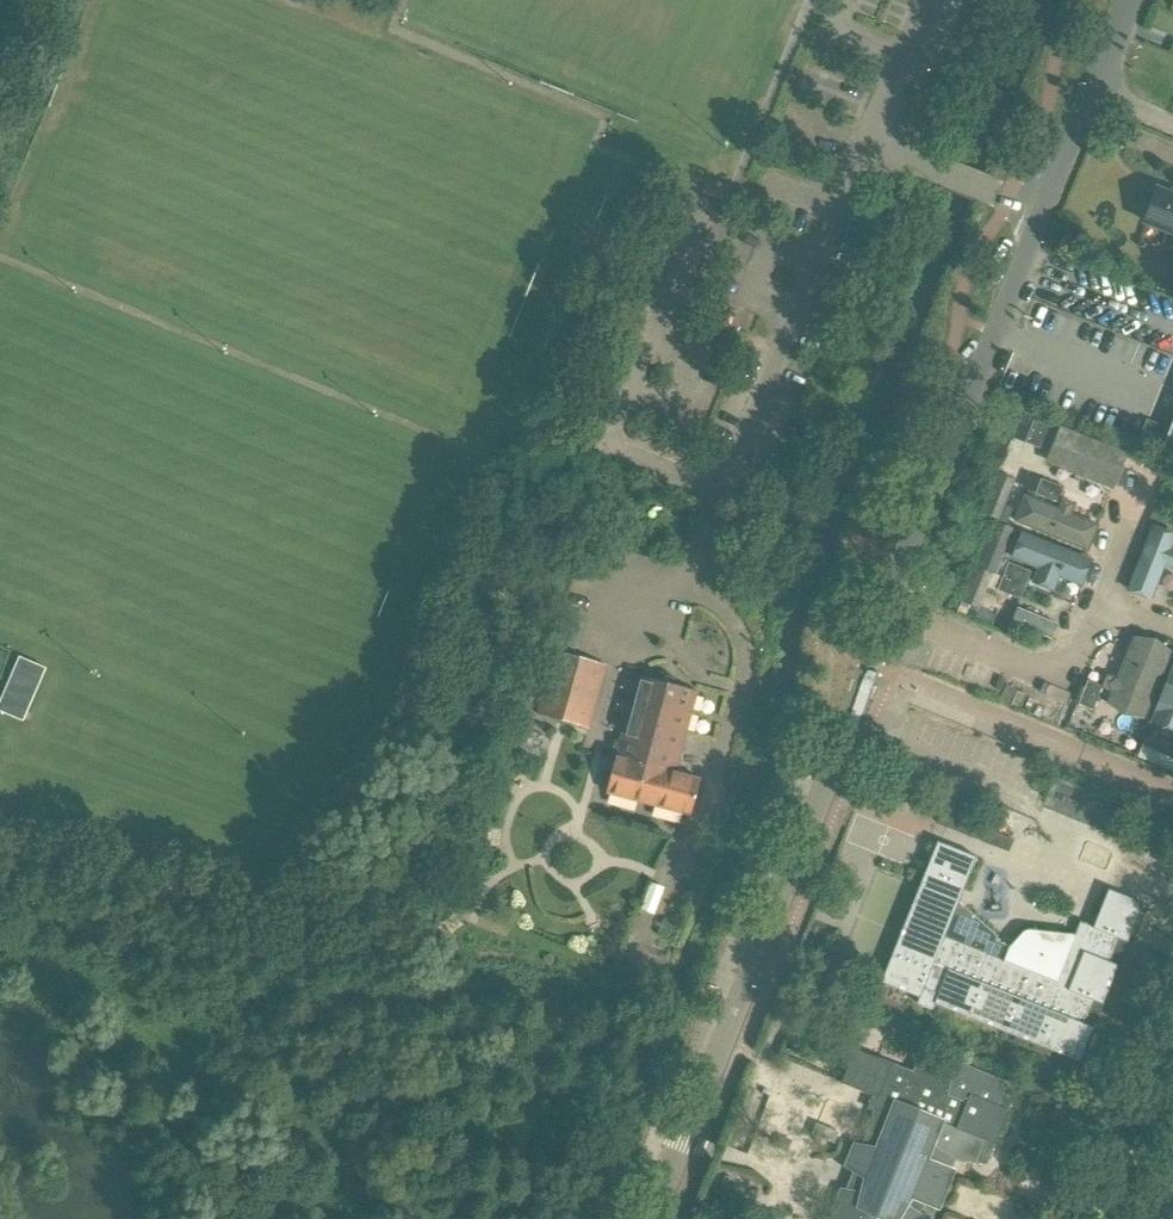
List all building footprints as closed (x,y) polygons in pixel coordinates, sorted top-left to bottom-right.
[(1171,197),(1156,191),(1151,204),(1149,203),(1144,205),(1139,217),(1141,222),(1144,223),(1144,224),(1166,232),(1161,246),(1172,250),(1172,192),(1171,197)] [(1048,425),(1034,420),(1025,443),(1040,448),(1048,425)] [(1128,453),(1060,426),(1046,463),(1113,490),(1128,453)] [(1162,453),(1172,457),(1172,426),(1162,453)] [(1006,505),(1016,479),(999,473),(983,514),(1008,523),(1014,509),(1006,505)] [(1063,489),(1040,480),(1035,494),(1057,503),(1063,489)] [(1088,552),(1099,525),(1071,513),(1075,504),(1062,499),(1058,508),(1025,495),(1014,522),(1088,552)] [(1014,529),(995,522),(976,568),(992,575),(993,573),(1002,577),(1008,562),(1002,560),(1014,529)] [(1152,524),(1126,591),(1151,600),(1164,566),(1172,569),(1172,548),(1172,545),(1172,532),(1152,524)] [(1083,588),(1093,560),(1022,532),(1011,560),(1037,570),(1032,583),(1055,592),(1060,579),(1083,588)] [(1002,577),(997,590),(1020,598),(1031,571),(1008,562),(1002,577)] [(976,568),(974,567),(960,602),(979,609),(992,575),(976,568)] [(1050,639),(1056,624),(1017,607),(1011,622),(1050,639)] [(1102,690),(1104,690),(1110,693),(1106,704),(1145,720),(1172,651),(1133,636),(1116,678),(1108,674),(1102,690)] [(538,714),(588,728),(605,666),(555,652),(538,714)] [(1150,724),(1172,733),(1172,664),(1150,724)] [(698,691),(640,675),(608,792),(692,815),(701,781),(676,774),(698,691)] [(1078,704),(1093,709),(1101,687),(1087,681),(1078,704)] [(0,703),(0,716),(22,725),(27,712),(1,701),(0,703)] [(1135,758),(1172,773),(1172,743),(1145,732),(1135,758)] [(999,834),(942,811),(937,823),(995,846),(999,834)] [(938,842),(937,843),(938,843),(882,983),(921,999),(919,1004),(933,1009),(935,1004),(1081,1062),(1094,1028),(1086,1025),(1095,1002),(1103,1005),(1119,966),(1110,963),(1120,940),(1128,943),(1144,904),(1109,890),(1094,928),(1081,923),(1076,936),(1032,931),(1030,931),(1028,931),(1027,932),(1025,932),(1023,934),(1011,947),(997,942),(998,937),(959,903),(977,859),(978,858),(938,842)] [(921,1216),(915,1212),(920,1199),(938,1206),(953,1170),(955,1163),(987,1167),(993,1148),(1009,1110),(1012,1101),(1004,1096),(1008,1085),(959,1065),(954,1073),(921,1060),(914,1072),(908,1070),(855,1048),(841,1083),(872,1095),(866,1108),(877,1112),(864,1146),(855,1145),(847,1165),(857,1172),(850,1191),(843,1190),(831,1218),(920,1218),(921,1216)] [(817,1124),(813,1135),(836,1144),(840,1133),(817,1124)]
